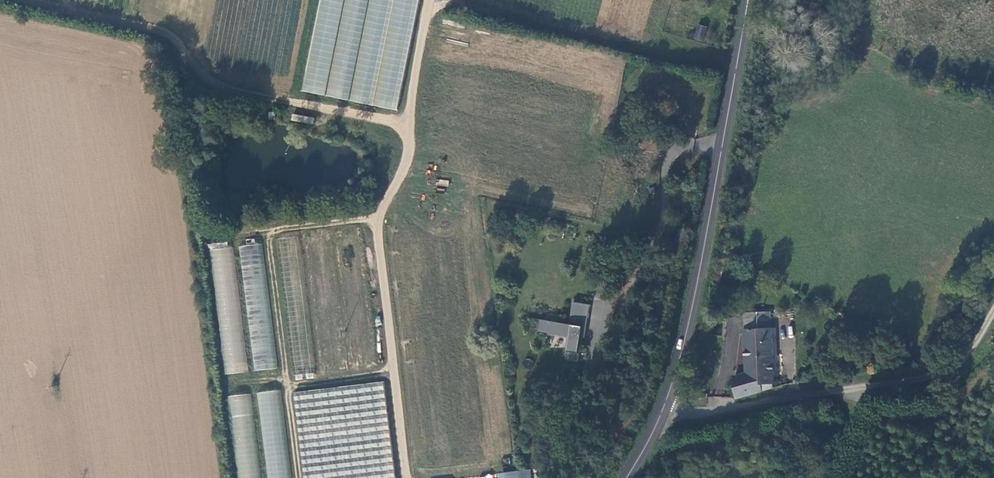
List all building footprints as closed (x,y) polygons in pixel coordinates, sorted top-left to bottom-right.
[(303,93),(399,110),(419,0),(320,0),(303,93)] [(696,24),(693,39),(703,42),(707,26),(696,24)] [(312,124),(314,118),(292,114),(290,120),(312,124)] [(244,372),(235,241),(211,243),(221,374),(244,372)] [(239,246),(253,371),(276,368),(263,243),(239,246)] [(568,323),(538,319),(537,333),(566,336),(564,350),(581,352),(587,303),(571,302),(568,323)] [(735,376),(736,402),(762,394),(762,386),(775,384),(771,330),(745,331),(747,374),(735,376)] [(576,361),(577,352),(565,351),(564,360),(576,361)] [(387,382),(296,390),(304,477),(395,477),(387,382)] [(762,386),(762,394),(775,389),(775,384),(762,386)] [(266,477),(290,477),(282,390),(259,392),(266,477)] [(237,477),(259,477),(252,393),(230,395),(237,477)]
